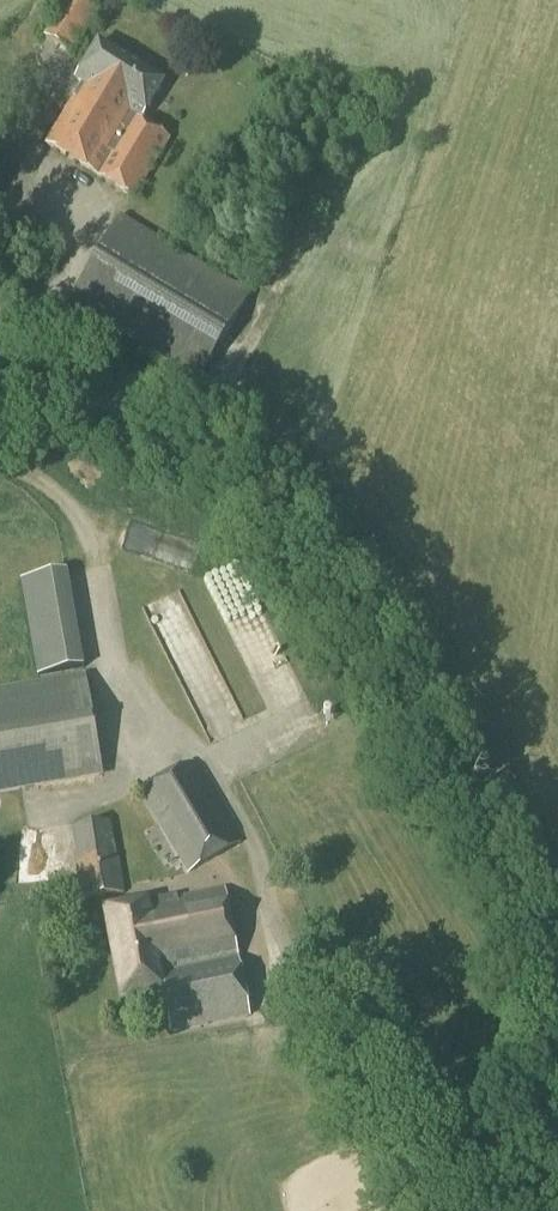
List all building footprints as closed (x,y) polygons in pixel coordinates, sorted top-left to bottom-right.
[(101,11),(83,0),(63,0),(40,37),(72,57),(101,11)] [(133,199),(168,141),(140,124),(164,85),(98,45),(76,81),(83,85),(46,146),(133,199)] [(199,381),(249,297),(121,220),(70,304),(199,381)] [(317,245),(319,230),(302,228),(301,243),(317,245)] [(144,526),(131,541),(148,556),(162,541),(144,526)] [(201,571),(203,555),(186,552),(184,569),(201,571)] [(30,579),(48,676),(94,668),(76,571),(30,579)] [(103,776),(87,681),(0,695),(0,794),(103,776)] [(189,874),(239,845),(192,764),(141,794),(189,874)] [(116,856),(111,822),(70,829),(76,862),(74,863),(81,902),(126,893),(118,855),(116,856)] [(249,1017),(224,891),(148,906),(147,903),(105,912),(122,1000),(163,992),(171,1032),(249,1017)]
